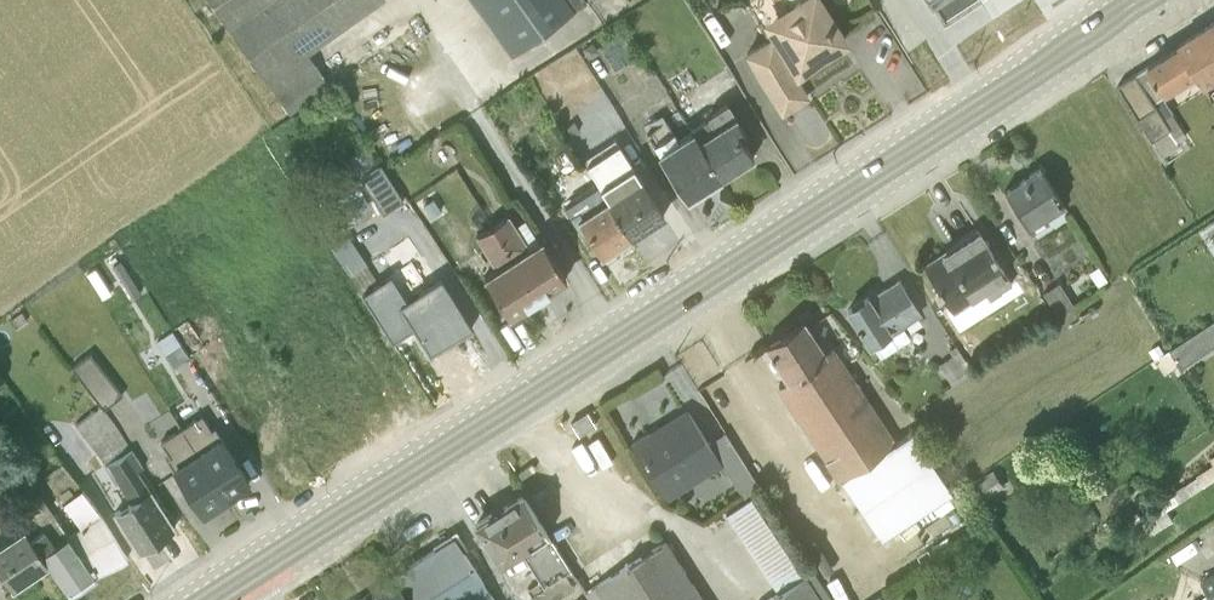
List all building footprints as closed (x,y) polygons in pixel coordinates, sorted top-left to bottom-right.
[(288,109),(329,82),(307,50),(377,0),(211,0),(288,109)] [(512,56),(586,3),(585,0),(472,0),(512,56)] [(744,52),(781,106),(804,91),(792,71),(814,57),(814,58),(826,51),(825,49),(843,38),(819,0),(791,0),(761,19),(771,35),(744,52)] [(1211,84),(1213,83),(1213,17),(1181,37),(1211,84)] [(1199,68),(1182,39),(1137,67),(1179,134),(1187,129),(1164,90),(1199,68)] [(1137,67),(1119,78),(1165,149),(1182,138),(1137,67)] [(745,129),(727,99),(705,111),(706,114),(689,125),(690,126),(719,171),(751,151),(740,132),(745,129)] [(687,193),(720,172),(719,171),(690,126),(676,135),(672,127),(671,128),(661,113),(656,116),(659,122),(647,129),(654,140),(653,140),(687,193)] [(598,180),(630,229),(662,209),(615,136),(584,157),(598,180)] [(1064,201),(1038,161),(1002,184),(1030,227),(1048,216),(1046,213),(1064,201)] [(598,180),(567,199),(599,249),(630,229),(598,180)] [(508,210),(490,222),(535,291),(545,284),(554,282),(562,274),(564,273),(523,214),(514,220),(508,210)] [(535,291),(490,222),(474,231),(494,263),(483,270),(507,309),(509,308),(518,305),(525,297),(535,291)] [(952,236),(922,255),(952,303),(982,284),(986,290),(1008,276),(975,225),(954,239),(952,236)] [(357,280),(375,272),(354,230),(336,239),(357,280)] [(395,270),(361,291),(390,337),(412,322),(429,348),(469,322),(438,273),(420,284),(416,278),(404,286),(395,270)] [(917,307),(896,273),(875,286),(876,288),(867,293),(865,289),(846,301),(877,349),(908,330),(901,318),(917,307)] [(1041,283),(1056,307),(1071,297),(1067,291),(1079,284),(1074,276),(1062,284),(1056,274),(1041,283)] [(839,471),(878,531),(950,484),(909,422),(894,432),(832,339),(821,346),(799,312),(762,337),(785,371),(775,378),(773,379),(836,473),(839,471)] [(1184,356),(1213,337),(1213,312),(1173,340),(1184,356)] [(936,355),(950,376),(971,362),(954,337),(947,341),(950,346),(936,355)] [(123,394),(89,351),(70,366),(103,409),(123,394)] [(684,400),(629,436),(665,491),(719,456),(740,490),(757,479),(722,424),(706,434),(684,400)] [(160,431),(185,417),(177,401),(151,414),(160,431)] [(142,460),(101,406),(76,425),(128,497),(114,507),(138,545),(173,522),(135,465),(142,460)] [(200,410),(180,423),(224,492),(248,477),(214,423),(210,425),(200,410)] [(224,492),(180,423),(159,436),(168,450),(165,453),(200,507),(224,492)] [(94,574),(127,551),(54,453),(39,465),(45,475),(44,476),(80,526),(68,534),(39,493),(13,511),(24,527),(47,562),(68,592),(73,599),(99,581),(94,574)] [(1148,515),(1169,501),(1168,499),(1213,471),(1213,454),(1199,464),(1201,467),(1176,482),(1177,484),(1142,506),(1148,515)] [(1008,476),(997,459),(975,473),(987,490),(1008,476)] [(538,574),(551,594),(573,580),(564,566),(568,563),(521,487),(474,517),(500,558),(520,545),(538,574)] [(724,506),(776,585),(753,599),(831,599),(834,598),(811,563),(801,569),(749,490),(724,506)] [(1148,515),(1153,524),(1175,510),(1169,501),(1148,515)] [(460,544),(465,541),(454,524),(439,534),(441,537),(392,569),(393,570),(412,599),(497,599),(460,544)] [(0,543),(0,568),(12,586),(47,562),(23,527),(0,543)] [(584,585),(593,599),(707,599),(664,532),(584,585)] [(1203,568),(1212,584),(1186,599),(1213,599),(1213,561),(1203,568)] [(538,574),(526,582),(537,599),(554,599),(551,594),(538,574)] [(884,584),(859,599),(883,599),(885,599),(881,591),(886,588),(884,584)]
